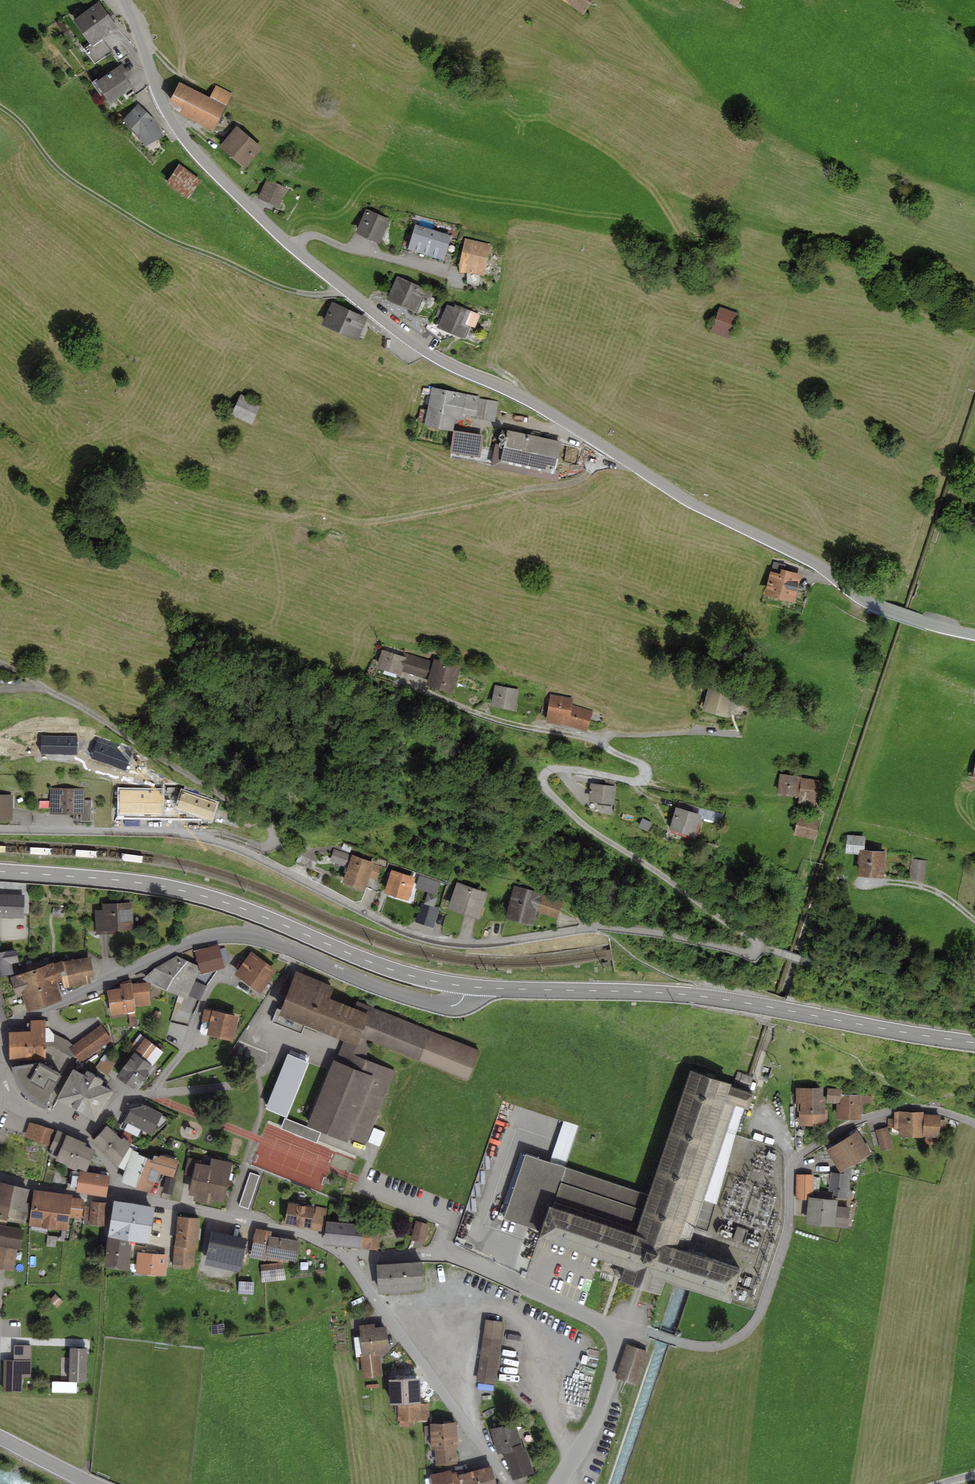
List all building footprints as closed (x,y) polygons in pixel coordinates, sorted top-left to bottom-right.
[(582,17),(594,0),(559,0),(582,17)] [(100,2),(72,22),(91,49),(119,29),(100,2)] [(122,64),(93,84),(109,107),(134,90),(129,84),(134,81),(122,64)] [(211,101),(178,83),(168,103),(179,109),(176,113),(213,132),(232,97),(218,89),(211,101)] [(139,103),(122,121),(138,136),(146,148),(164,138),(155,120),(139,103)] [(264,149),(238,126),(219,148),(244,171),(264,149)] [(179,166),(166,185),(188,201),(202,182),(179,166)] [(288,189),(267,180),(258,199),(279,208),(288,189)] [(393,221),(367,210),(355,234),(381,246),(393,221)] [(452,235),(415,225),(408,250),(445,261),(452,235)] [(492,245),(465,238),(460,266),(459,274),(467,273),(485,276),(492,245)] [(435,293),(398,277),(388,300),(417,313),(423,299),(431,302),(435,293)] [(368,319),(334,303),(322,326),(357,343),(368,319)] [(455,308),(447,305),(437,329),(464,341),(475,314),(456,306),(455,308)] [(738,313),(720,306),(711,331),(729,338),(738,313)] [(481,396),(431,386),(422,427),(453,432),(457,421),(465,423),(467,415),(477,417),(480,399),(481,396)] [(261,403),(240,394),(231,414),(252,424),(261,403)] [(499,401),(480,399),(477,417),(497,422),(499,401)] [(563,443),(508,431),(501,464),(556,476),(563,443)] [(481,458),(484,437),(453,432),(450,454),(481,458)] [(786,565),(773,561),(764,596),(794,604),(802,574),(785,570),(786,565)] [(404,658),(383,651),(377,669),(400,676),(402,672),(428,681),(434,662),(406,653),(404,658)] [(462,668),(435,659),(434,662),(428,681),(426,686),(452,695),(462,668)] [(739,688),(714,679),(709,692),(703,711),(728,720),(734,702),(739,688)] [(519,689),(495,684),(491,704),(515,709),(519,689)] [(574,697),(551,693),(549,705),(544,704),(542,711),(547,713),(547,720),(562,722),(568,723),(573,705),(574,697)] [(593,710),(573,705),(568,723),(577,726),(587,729),(593,710)] [(801,777),(780,772),(776,791),(799,795),(801,777)] [(824,780),(801,777),(799,795),(797,803),(820,807),(824,780)] [(605,784),(591,782),(589,799),(616,802),(618,784),(615,784),(615,780),(606,779),(605,784)] [(85,788),(50,788),(50,815),(81,815),(81,822),(91,822),(91,800),(85,800),(85,788)] [(0,795),(0,821),(14,821),(14,795),(0,795)] [(702,813),(677,804),(669,827),(695,835),(702,813)] [(820,817),(799,812),(794,833),(815,838),(820,817)] [(642,817),(639,824),(648,829),(652,822),(642,817)] [(866,834),(847,833),(846,851),(859,852),(859,847),(865,847),(866,834)] [(865,847),(859,847),(859,852),(857,871),(884,874),(886,849),(865,847)] [(374,863),(334,849),(330,861),(348,866),(342,882),(365,890),(370,877),(376,880),(381,866),(374,864),(374,863)] [(927,860),(912,859),(910,878),(924,880),(927,860)] [(416,877),(391,870),(384,893),(409,900),(416,877)] [(420,875),(416,886),(437,892),(441,881),(420,875)] [(488,893),(457,882),(448,908),(479,919),(488,893)] [(543,893),(515,885),(505,917),(534,926),(538,912),(558,918),(563,901),(542,895),(543,893)] [(0,895),(0,918),(24,918),(24,895),(0,895)] [(104,910),(94,910),(95,935),(115,933),(115,930),(134,929),(132,902),(104,904),(104,910)] [(440,908),(422,903),(417,920),(435,925),(440,908)] [(219,944),(195,950),(199,966),(200,970),(201,975),(226,968),(219,944)] [(13,973),(11,963),(19,962),(16,949),(0,952),(0,976),(13,973)] [(252,952),(234,973),(259,994),(277,972),(252,952)] [(156,967),(144,978),(187,999),(188,995),(195,981),(200,970),(199,966),(177,955),(156,967)] [(90,957),(64,962),(66,975),(61,976),(62,980),(63,989),(91,984),(90,976),(93,976),(90,957)] [(53,962),(10,977),(16,997),(22,995),(27,1012),(63,1000),(57,982),(62,980),(61,976),(66,975),(64,962),(63,960),(54,964),(53,962)] [(333,988),(296,973),(281,1010),(277,1008),(271,1023),(302,1036),(306,1027),(343,1042),(356,1047),(348,1066),(335,1061),(333,1060),(307,1125),(348,1142),(349,1139),(367,1146),(397,1072),(365,1059),(373,1039),(467,1078),(478,1052),(358,1004),(356,1010),(328,999),(333,988)] [(121,988),(107,990),(112,1015),(136,1011),(136,1007),(151,1005),(149,983),(132,984),(131,979),(120,984),(121,988)] [(206,986),(195,981),(188,995),(199,1000),(206,986)] [(238,1016),(205,1009),(199,1033),(232,1041),(238,1016)] [(129,1013),(129,1027),(137,1026),(137,1017),(136,1017),(136,1013),(129,1013)] [(31,1031),(9,1032),(10,1060),(12,1060),(16,1060),(47,1058),(46,1046),(45,1028),(49,1028),(49,1021),(46,1021),(46,1019),(31,1020),(31,1031)] [(72,1045),(69,1047),(74,1054),(80,1063),(112,1040),(101,1024),(72,1045)] [(54,1033),(49,1028),(45,1028),(46,1046),(53,1045),(71,1057),(74,1054),(69,1047),(72,1045),(68,1041),(54,1033)] [(156,1047),(140,1034),(131,1045),(136,1049),(115,1076),(134,1091),(164,1052),(162,1050),(165,1047),(160,1043),(156,1047)] [(356,1047),(343,1042),(335,1061),(348,1066),(356,1047)] [(16,1066),(12,1067),(13,1073),(15,1078),(18,1085),(22,1091),(27,1097),(33,1102),(40,1106),(46,1109),(51,1094),(71,1057),(53,1045),(46,1046),(47,1058),(16,1060),(16,1066)] [(309,1063),(288,1054),(265,1109),(287,1117),(309,1063)] [(100,1060),(96,1067),(108,1075),(112,1069),(111,1069),(116,1061),(109,1056),(104,1063),(100,1060)] [(84,1075),(73,1069),(56,1099),(96,1121),(112,1090),(102,1084),(104,1081),(86,1071),(84,1075)] [(534,1235),(624,1263),(617,1282),(659,1296),(666,1277),(731,1299),(742,1269),(700,1255),(753,1093),(688,1070),(646,1193),(524,1154),(503,1219),(536,1230),(534,1235)] [(823,1087),(796,1088),(797,1103),(799,1103),(800,1126),(828,1125),(828,1109),(826,1109),(825,1097),(823,1097),(823,1087)] [(842,1089),(827,1088),(827,1102),(838,1102),(838,1118),(860,1118),(860,1111),(862,1111),(862,1102),(871,1102),(871,1092),(859,1092),(859,1094),(842,1093),(842,1089)] [(146,1105),(129,1109),(120,1128),(139,1136),(142,1129),(152,1134),(154,1128),(159,1130),(167,1123),(169,1118),(162,1115),(163,1113),(146,1105)] [(923,1138),(924,1112),(899,1111),(894,1112),(894,1118),(888,1118),(888,1128),(899,1129),(899,1137),(923,1138)] [(941,1115),(925,1114),(924,1137),(925,1137),(925,1145),(935,1145),(935,1138),(940,1138),(940,1137),(945,1137),(946,1119),(941,1119),(941,1115)] [(321,1132),(285,1118),(280,1128),(317,1143),(321,1132)] [(565,1118),(553,1154),(567,1159),(570,1152),(567,1151),(570,1142),(572,1143),(579,1123),(565,1118)] [(54,1130),(29,1122),(24,1137),(49,1145),(54,1130)] [(107,1126),(91,1142),(118,1167),(130,1147),(131,1145),(130,1144),(135,1138),(125,1131),(120,1138),(107,1126)] [(887,1128),(876,1131),(881,1152),(893,1149),(887,1128)] [(88,1143),(58,1130),(49,1149),(52,1150),(50,1156),(56,1159),(56,1160),(67,1165),(66,1166),(76,1170),(77,1167),(87,1171),(96,1149),(87,1145),(88,1143)] [(858,1131),(826,1150),(840,1173),(845,1170),(850,1167),(872,1154),(858,1131)] [(137,1187),(147,1158),(138,1154),(139,1153),(133,1150),(133,1148),(130,1147),(118,1167),(124,1171),(121,1181),(137,1187)] [(153,1160),(147,1158),(137,1187),(150,1191),(154,1179),(157,1180),(160,1171),(173,1175),(178,1161),(160,1155),(158,1156),(154,1155),(153,1160)] [(210,1165),(200,1163),(201,1160),(188,1158),(185,1174),(193,1176),(189,1194),(194,1196),(193,1201),(212,1205),(212,1201),(225,1203),(233,1163),(211,1158),(210,1165)] [(110,1176),(80,1171),(76,1192),(106,1197),(110,1176)] [(260,1175),(250,1172),(238,1206),(249,1210),(260,1175)] [(845,1174),(830,1172),(828,1191),(835,1192),(834,1197),(848,1199),(850,1174),(849,1174),(845,1174)] [(71,1186),(76,1187),(79,1174),(74,1173),(71,1186)] [(814,1174),(796,1174),(796,1199),(807,1199),(808,1196),(813,1196),(814,1174)] [(175,1179),(166,1177),(162,1192),(172,1194),(175,1179)] [(0,1182),(0,1218),(8,1220),(25,1224),(30,1203),(27,1202),(30,1189),(0,1182)] [(73,1194),(35,1190),(30,1226),(62,1230),(66,1230),(67,1230),(69,1217),(81,1219),(84,1199),(72,1198),(73,1194)] [(837,1200),(808,1197),(806,1225),(849,1229),(851,1207),(837,1206),(837,1200)] [(108,1202),(91,1201),(90,1207),(85,1207),(84,1220),(89,1221),(89,1225),(106,1227),(108,1202)] [(156,1207),(114,1201),(109,1237),(129,1240),(150,1243),(156,1207)] [(314,1208),(288,1203),(284,1224),(311,1229),(314,1213),(314,1208)] [(327,1208),(316,1206),(315,1213),(314,1213),(311,1229),(323,1231),(327,1208)] [(201,1218),(178,1216),(175,1246),(174,1246),(173,1265),(195,1267),(196,1249),(198,1249),(201,1218)] [(363,1224),(327,1221),(325,1243),(370,1246),(370,1249),(377,1249),(379,1228),(363,1226),(363,1224)] [(430,1224),(416,1221),(411,1240),(425,1243),(430,1224)] [(13,1270),(17,1249),(21,1250),(25,1229),(6,1225),(0,1224),(0,1268),(13,1270)] [(269,1235),(271,1236),(272,1231),(256,1229),(251,1256),(265,1259),(269,1235)] [(66,1230),(62,1230),(61,1237),(47,1236),(47,1246),(56,1247),(56,1241),(65,1242),(66,1230)] [(247,1239),(212,1231),(205,1264),(240,1272),(247,1239)] [(271,1236),(269,1235),(265,1259),(288,1263),(289,1260),(296,1261),(300,1240),(271,1236)] [(129,1240),(109,1237),(105,1266),(128,1269),(131,1245),(129,1243),(129,1240)] [(167,1254),(137,1252),(136,1273),(166,1275),(167,1254)] [(283,1262),(260,1265),(262,1283),(286,1280),(283,1262)] [(422,1262),(377,1265),(379,1295),(424,1291),(422,1262)] [(254,1282),(239,1281),(238,1294),(254,1295),(254,1282)] [(63,1301),(55,1294),(49,1300),(57,1307),(63,1301)] [(505,1323),(485,1320),(476,1382),(496,1385),(505,1323)] [(375,1324),(359,1325),(360,1336),(354,1337),(356,1358),(361,1357),(363,1378),(382,1376),(380,1354),(389,1353),(386,1326),(375,1327),(375,1324)] [(648,1351),(626,1344),(615,1378),(637,1385),(648,1351)] [(31,1345),(14,1345),(14,1360),(3,1360),(3,1392),(22,1392),(22,1377),(31,1377),(31,1345)] [(87,1348),(70,1348),(69,1382),(52,1381),(52,1393),(77,1393),(77,1382),(87,1382),(87,1348)] [(420,1378),(389,1380),(390,1405),(398,1405),(399,1427),(414,1426),(414,1421),(430,1420),(429,1404),(421,1404),(420,1378)] [(458,1422),(430,1424),(430,1426),(424,1426),(425,1436),(431,1435),(432,1449),(435,1448),(437,1465),(458,1463),(457,1449),(459,1449),(458,1422)] [(517,1423),(491,1430),(498,1454),(506,1451),(513,1478),(533,1473),(526,1448),(524,1448),(517,1423)] [(430,1475),(432,1483),(496,1483),(492,1466),(465,1473),(464,1469),(452,1472),(451,1469),(430,1475)]
